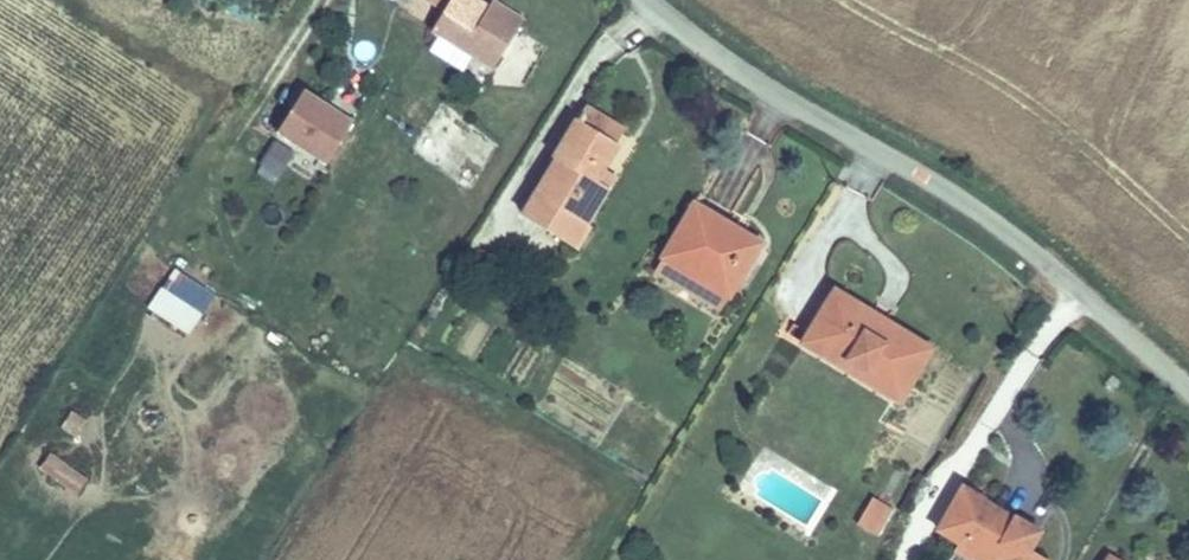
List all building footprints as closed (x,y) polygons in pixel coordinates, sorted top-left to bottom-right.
[(420,0),(401,0),(415,9),(420,0)] [(453,0),(420,0),(415,9),(404,30),(482,74),(516,20),(484,0),(461,0),(459,3),(453,0)] [(273,137),(326,167),(353,121),(300,90),(273,137)] [(575,103),(565,120),(605,143),(614,129),(575,103)] [(443,158),(458,120),(441,113),(425,151),(443,158)] [(605,143),(565,120),(542,153),(550,160),(518,212),(563,244),(605,177),(592,168),(605,143)] [(270,140),(256,165),(278,178),(292,152),(270,140)] [(692,202),(659,257),(724,295),(750,250),(719,233),(726,223),(692,202)] [(159,285),(144,308),(187,337),(202,313),(159,285)] [(792,319),(785,331),(899,396),(928,342),(826,287),(807,325),(792,319)] [(49,453),(37,474),(75,496),(87,476),(49,453)] [(1039,518),(966,472),(944,508),(965,521),(962,528),(984,542),(976,559),(978,559),(1039,559),(1047,546),(1029,535),(1039,518)] [(873,496),(855,524),(877,538),(894,509),(873,496)]
